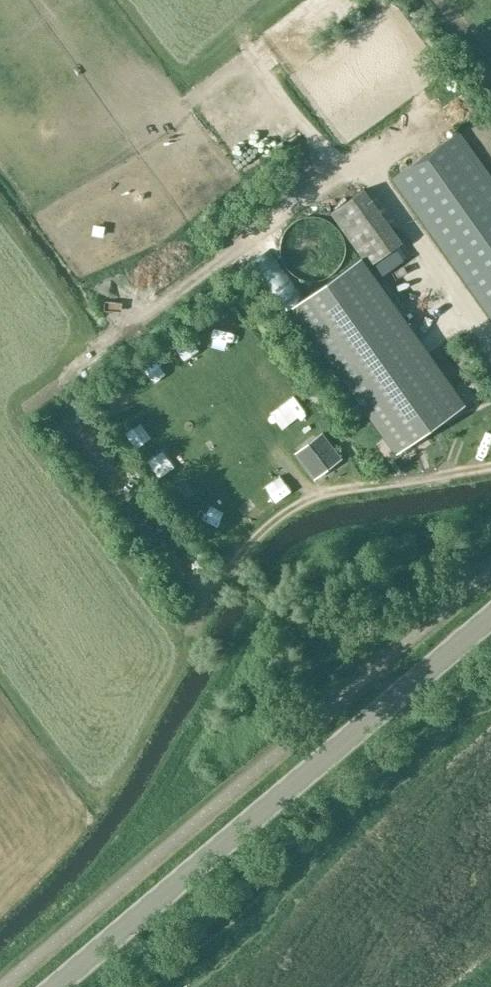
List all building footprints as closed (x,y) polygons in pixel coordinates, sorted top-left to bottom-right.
[(289,37),(296,56),(315,49),(308,30),(289,37)] [(276,54),(283,66),(294,59),(287,48),(276,54)] [(469,146),(474,141),(472,137),(468,129),(461,133),(460,132),(394,178),(490,316),(490,177),(469,146)] [(331,213),(368,267),(402,243),(365,190),(331,213)] [(281,240),(280,249),(280,255),(283,263),(286,267),(289,272),(294,275),(299,278),(304,280),(312,281),(318,281),(324,279),(329,277),(335,272),(339,267),(342,263),(344,257),(345,249),(344,243),(342,235),(339,230),(335,226),(331,222),(326,219),(321,218),(312,216),(307,217),(301,218),(296,221),(289,226),(286,230),(283,235),(281,240)] [(361,258),(292,307),(396,454),(465,405),(361,258)] [(450,343),(430,307),(413,316),(433,352),(450,343)] [(212,312),(207,334),(232,340),(236,317),(212,312)] [(183,355),(195,350),(188,335),(176,341),(183,355)] [(277,406),(293,427),(310,414),(293,393),(277,406)] [(343,459),(322,432),(295,453),(316,479),(343,459)] [(161,472),(171,465),(162,450),(152,456),(161,472)] [(237,513),(244,525),(267,511),(259,499),(237,513)]
